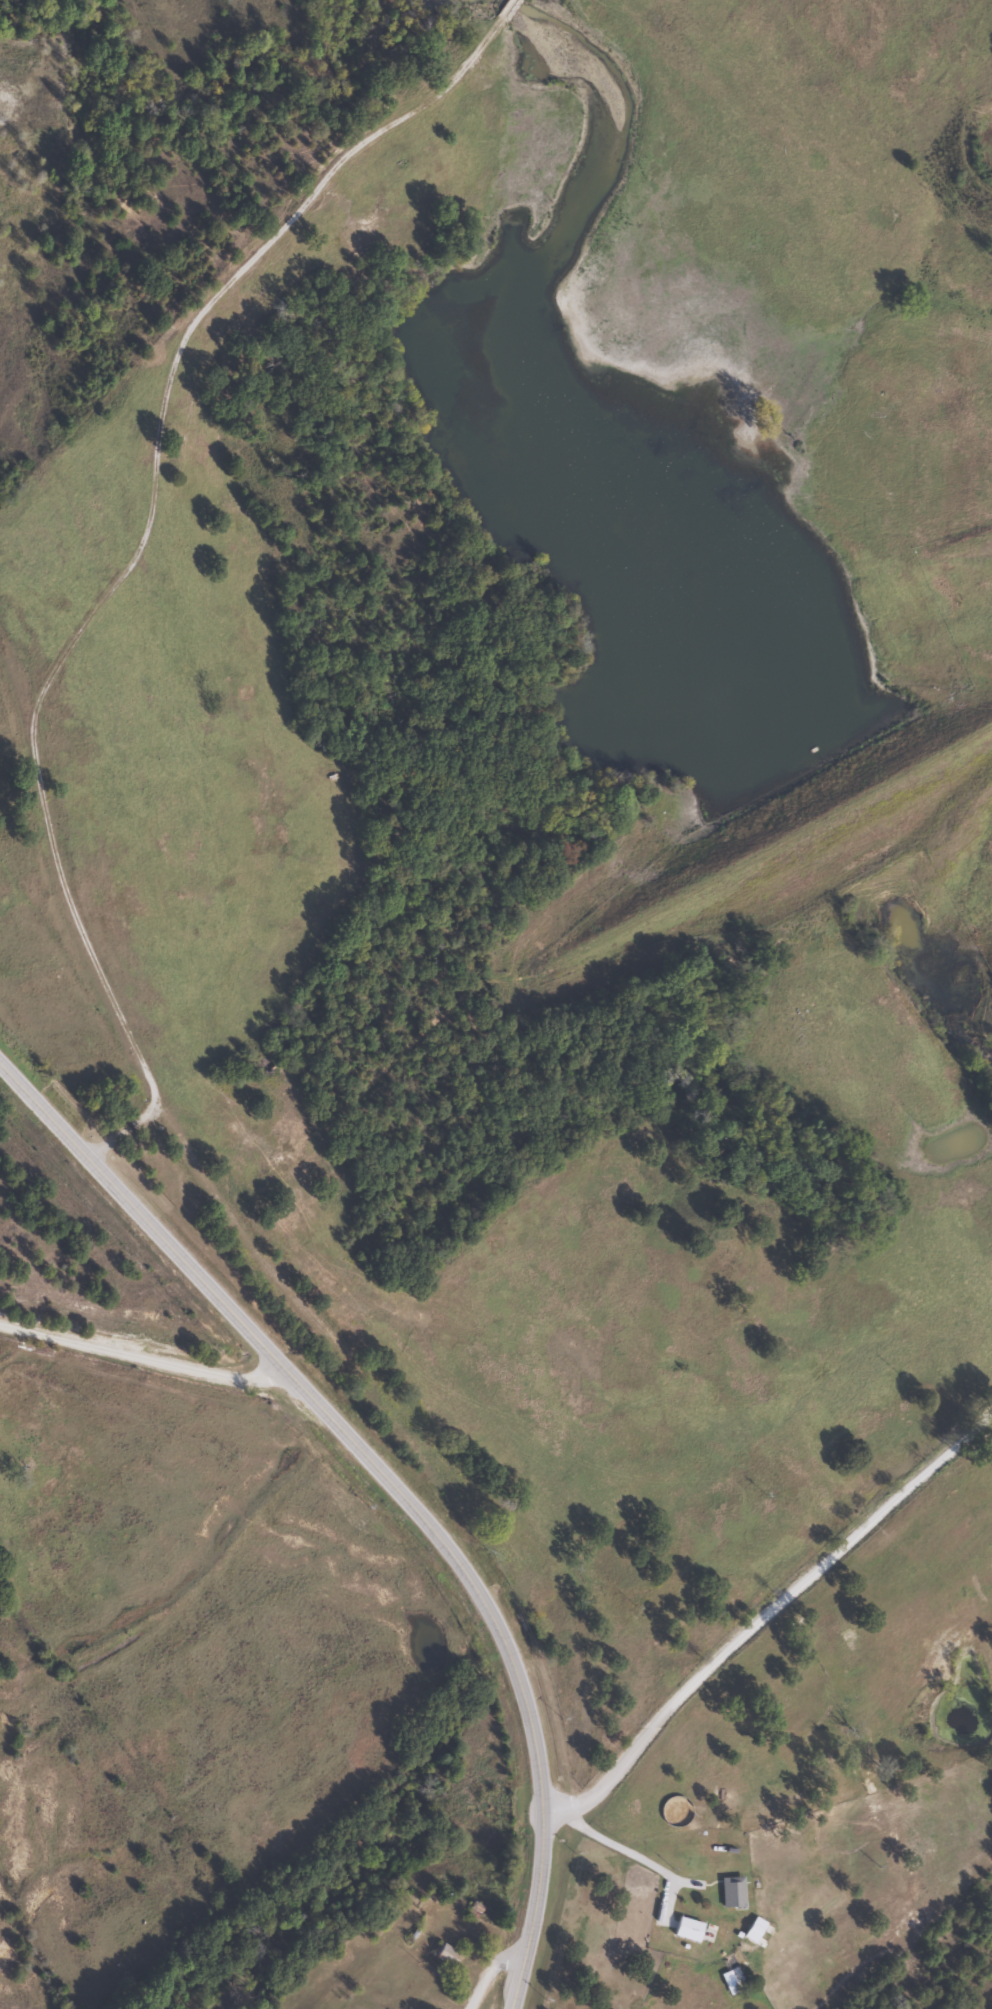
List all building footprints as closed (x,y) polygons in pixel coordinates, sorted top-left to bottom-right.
[(721,1878),(721,1909),(742,1909),(742,1878),(721,1878)] [(672,1936),(698,1944),(700,1940),(713,1944),(717,1930),(678,1918),(672,1936)] [(459,1955),(439,1942),(430,1956),(450,1968),(459,1955)]
